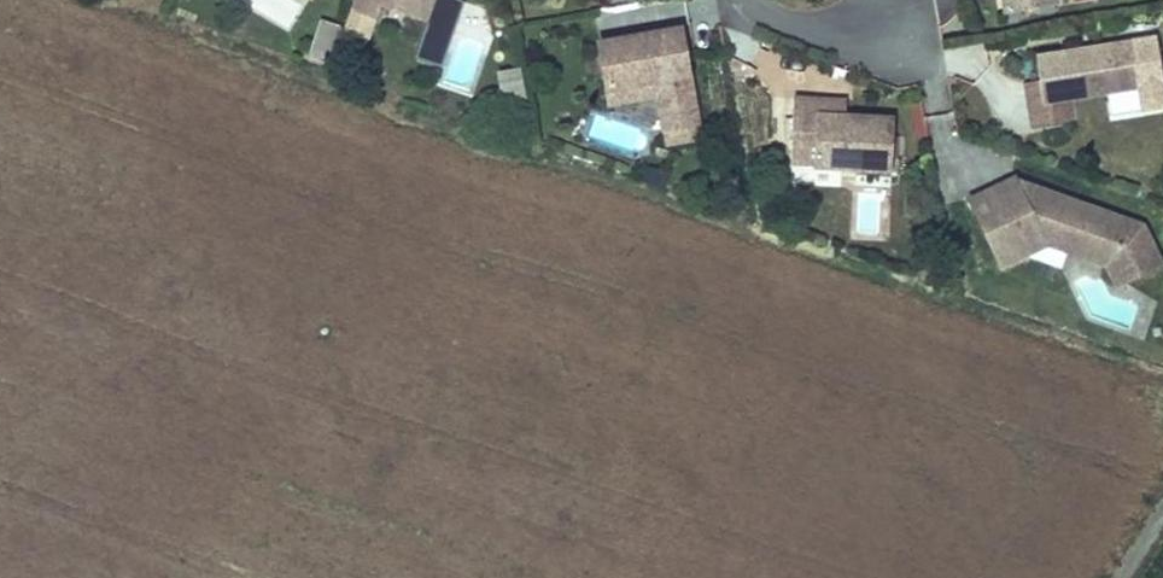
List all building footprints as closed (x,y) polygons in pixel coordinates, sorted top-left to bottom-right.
[(290,29),(304,3),(297,0),(237,0),(290,29)] [(429,11),(433,0),(396,0),(429,11)] [(965,12),(963,0),(938,0),(941,17),(965,12)] [(1054,2),(1054,0),(1001,0),(1003,12),(1054,2)] [(322,17),(317,30),(335,34),(338,23),(322,17)] [(686,132),(685,117),(687,117),(672,25),(593,37),(599,80),(649,75),(651,89),(655,122),(657,122),(658,135),(686,132)] [(329,53),(335,34),(317,30),(312,47),(329,53)] [(1130,35),(1094,41),(1095,47),(1081,48),(1080,43),(1034,50),(1038,76),(1042,97),(1069,92),(1138,81),(1130,35)] [(983,45),(946,54),(951,78),(989,69),(983,45)] [(501,101),(524,98),(521,71),(498,74),(501,101)] [(599,80),(601,95),(651,89),(649,75),(599,80)] [(1030,123),(1073,115),(1069,92),(1042,97),(1038,76),(1023,77),(1030,123)] [(788,137),(812,138),(811,165),(889,167),(890,113),(841,112),(814,112),(815,95),(789,94),(788,137)] [(814,112),(841,112),(841,97),(815,95),(814,112)] [(788,164),(811,165),(812,138),(788,137),(788,164)] [(1046,229),(1111,251),(1123,275),(1160,258),(1139,218),(1009,173),(967,195),(995,254),(1046,229)] [(1115,279),(1123,275),(1111,251),(1046,229),(995,254),(999,262),(1045,240),(1104,259),(1115,279)]
